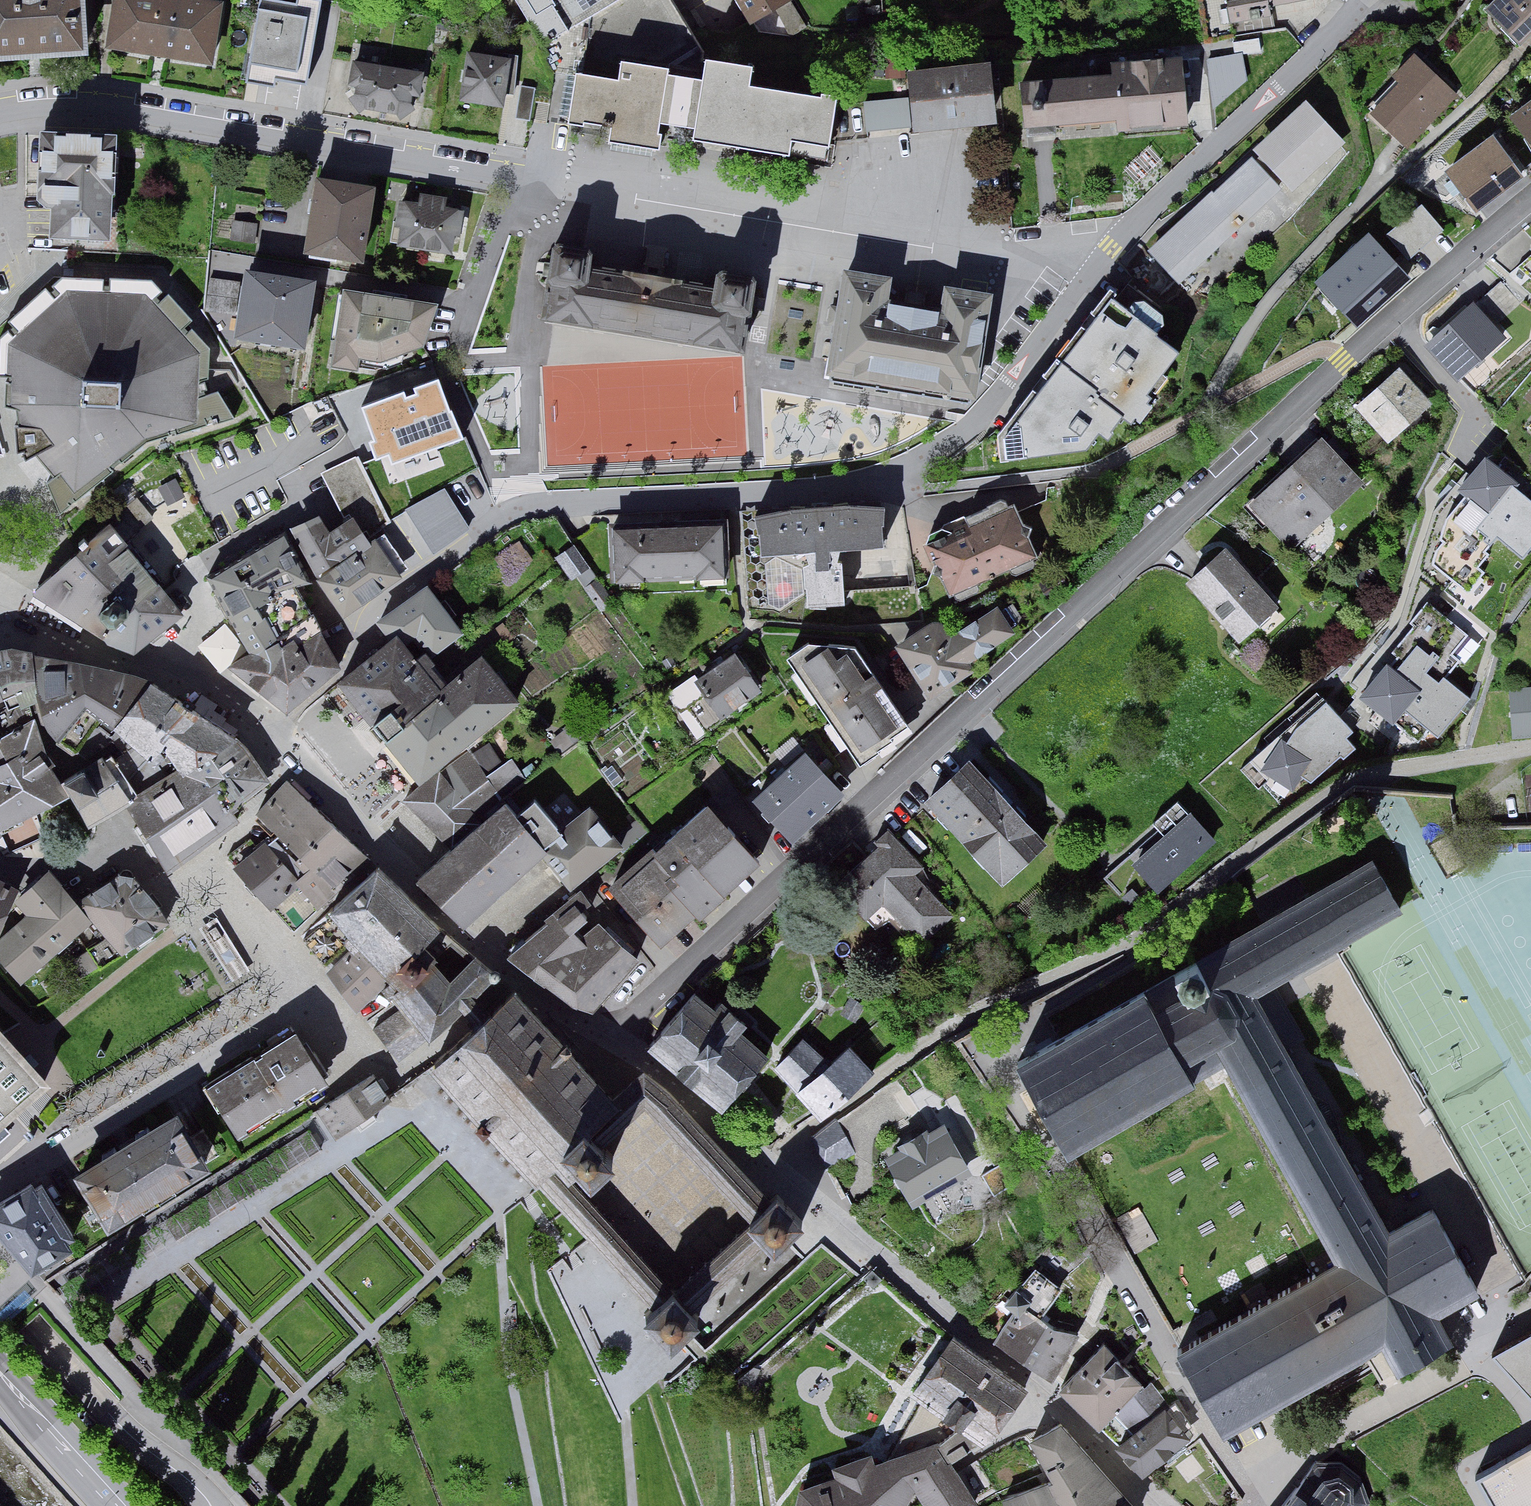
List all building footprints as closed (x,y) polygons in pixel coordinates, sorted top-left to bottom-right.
[(93,56),(88,0),(0,0),(0,64),(93,56)] [(206,0),(117,0),(109,48),(213,64),(223,3),(206,0)] [(315,0),(257,0),(244,85),(278,90),(280,76),(307,80),(320,1),(315,0)] [(577,31),(630,0),(558,0),(577,31)] [(792,0),(734,0),(749,28),(794,3),(792,0)] [(1232,32),(1326,20),(1324,0),(1228,0),(1232,32)] [(1488,12),(1522,46),(1530,37),(1530,0),(1501,0),(1488,12)] [(1210,60),(1217,97),(1253,90),(1246,53),(1210,60)] [(515,60),(471,54),(464,105),(508,111),(515,60)] [(1120,72),(1020,83),(1025,132),(1046,130),(1123,122),(1124,132),(1189,126),(1182,57),(1119,64),(1120,72)] [(625,85),(580,78),(573,121),(615,127),(612,148),(663,156),(666,131),(691,135),(690,145),(793,160),(795,142),(830,147),(837,99),(753,87),(755,68),(709,61),(706,81),(668,76),(670,66),(629,60),(625,85)] [(1420,61),(1371,112),(1410,150),(1459,99),(1420,61)] [(994,64),(913,72),(918,133),(1000,125),(994,64)] [(427,78),(359,68),(355,97),(364,112),(403,119),(423,109),(427,78)] [(525,87),(521,119),(535,121),(539,89),(525,87)] [(908,101),(866,103),(867,134),(910,131),(908,101)] [(1314,103),(1256,152),(1294,197),(1352,148),(1314,103)] [(1517,120),(1530,139),(1530,109),(1517,120)] [(118,137),(44,134),(41,203),(58,203),(56,237),(113,240),(118,137)] [(1496,142),(1451,178),(1481,217),(1527,181),(1496,142)] [(1285,191),(1253,157),(1152,251),(1184,285),(1285,191)] [(382,188),(321,177),(306,256),(367,267),(382,188)] [(420,205),(400,202),(397,225),(403,226),(401,245),(450,252),(453,233),(459,234),(462,212),(444,209),(445,199),(421,195),(420,205)] [(1421,201),(1385,232),(1410,259),(1445,228),(1421,201)] [(260,225),(234,224),(233,243),(259,245),(260,225)] [(1369,234),(1317,279),(1353,320),(1405,275),(1369,234)] [(590,246),(549,240),(537,318),(744,349),(755,273),(713,267),(710,286),(587,268),(590,246)] [(980,400),(994,294),(946,288),(944,308),(895,301),(898,280),(841,273),(827,380),(980,400)] [(318,285),(250,274),(239,343),(307,354),(318,285)] [(240,280),(212,278),(210,305),(238,307),(240,280)] [(436,308),(345,290),(328,373),(359,379),(362,361),(384,365),(428,352),(436,308)] [(1192,350),(1111,291),(1005,437),(1007,461),(1094,453),(1122,414),(1137,426),(1192,350)] [(148,298),(69,295),(11,348),(9,410),(24,458),(63,518),(150,446),(200,429),(203,360),(148,298)] [(1477,305),(1427,349),(1460,386),(1509,342),(1477,305)] [(615,376),(748,376),(748,352),(640,352),(640,362),(615,362),(615,376)] [(545,365),(545,377),(579,377),(579,365),(545,365)] [(1435,406),(1403,369),(1358,408),(1390,445),(1435,406)] [(440,376),(367,404),(391,467),(464,439),(440,376)] [(1367,484),(1325,438),(1249,507),(1286,547),(1294,539),(1300,546),(1367,484)] [(357,519),(368,539),(391,522),(357,457),(322,474),(348,524),(357,519)] [(1493,466),(1442,528),(1480,559),(1530,498),(1493,466)] [(448,490),(404,517),(428,556),(472,529),(448,490)] [(109,527),(121,542),(152,518),(135,496),(103,520),(109,527)] [(1019,504),(929,542),(953,599),(1043,560),(1019,504)] [(889,506),(755,517),(760,568),(798,565),(802,620),(859,615),(855,559),(893,556),(889,506)] [(323,515),(297,529),(321,573),(371,545),(368,539),(357,519),(348,524),(332,532),(323,515)] [(109,527),(35,594),(135,648),(178,615),(121,542),(109,527)] [(727,530),(615,533),(617,587),(729,584),(727,530)] [(284,538),(211,577),(253,659),(278,644),(258,606),(307,580),(284,538)] [(377,542),(320,581),(346,618),(403,579),(377,542)] [(1283,607),(1230,547),(1189,583),(1242,643),(1283,607)] [(428,581),(370,622),(385,643),(411,625),(435,658),(467,635),(428,581)] [(953,640),(940,620),(897,649),(933,702),(983,669),(979,663),(1021,635),(1003,607),(953,640)] [(1443,743),(1474,698),(1443,676),(1472,635),(1432,607),(1362,705),(1397,730),(1406,717),(1443,743)] [(314,624),(305,629),(278,644),(253,659),(237,668),(286,709),(338,667),(314,624)] [(445,693),(399,639),(339,688),(420,785),(518,704),(483,662),(445,693)] [(812,645),(790,660),(864,766),(916,731),(860,650),(812,645)] [(0,653),(0,686),(6,699),(11,714),(34,706),(39,691),(35,654),(19,647),(0,653)] [(57,661),(35,654),(39,691),(43,725),(58,744),(86,711),(86,692),(87,664),(57,661)] [(764,697),(737,656),(695,682),(722,723),(764,697)] [(118,670),(87,664),(86,711),(113,726),(148,680),(133,672),(118,670)] [(152,680),(113,728),(154,761),(170,742),(194,713),(152,680)] [(1508,688),(1512,738),(1530,737),(1530,686),(1508,688)] [(1361,744),(1318,695),(1290,720),(1295,726),(1246,768),(1259,783),(1266,778),(1290,806),(1361,744)] [(194,713),(170,742),(169,759),(180,771),(210,784),(211,776),(227,779),(241,805),(272,783),(243,739),(194,713)] [(0,743),(0,836),(71,800),(62,785),(37,726),(0,743)] [(491,744),(452,772),(479,810),(525,776),(513,759),(505,764),(491,744)] [(114,752),(62,785),(71,800),(90,831),(130,806),(143,799),(140,795),(114,752)] [(848,798),(808,755),(756,803),(796,846),(848,798)] [(1051,843),(973,761),(928,804),(1006,886),(1051,843)] [(210,784),(180,771),(152,788),(140,795),(143,799),(130,806),(170,877),(204,851),(238,824),(210,784)] [(483,821),(443,774),(409,803),(450,850),(483,821)] [(365,857),(290,783),(256,818),(277,838),(238,869),(294,931),(365,857)] [(1225,845),(1179,798),(1099,876),(1131,908),(1154,886),(1167,900),(1225,845)] [(565,833),(538,803),(522,816),(550,847),(565,833)] [(551,855),(507,805),(424,879),(468,929),(551,855)] [(764,865),(711,805),(613,890),(666,950),(764,865)] [(627,850),(592,806),(570,824),(567,832),(570,839),(574,843),(549,862),(573,893),(627,850)] [(924,869),(891,833),(834,884),(878,933),(887,926),(913,954),(953,918),(916,877),(924,869)] [(1376,862),(1150,991),(1203,1084),(1229,1069),(1341,1264),(1183,1353),(1231,1436),(1386,1348),(1403,1377),(1462,1343),(1445,1314),(1483,1292),(1436,1210),(1399,1232),(1265,997),(1342,954),(1407,917),(1376,862)] [(437,931),(379,869),(329,914),(353,941),(359,948),(392,985),(400,995),(434,962),(420,947),(437,931)] [(19,903),(33,918),(0,947),(0,956),(25,984),(94,925),(51,875),(19,903)] [(121,876),(86,901),(124,955),(168,924),(136,878),(121,876)] [(0,879),(0,934),(23,890),(0,879)] [(577,905),(563,917),(577,934),(591,922),(577,905)] [(353,941),(329,914),(304,937),(326,965),(353,941)] [(216,916),(198,927),(234,983),(252,972),(216,916)] [(583,943),(554,919),(521,959),(596,1022),(648,961),(601,922),(583,943)] [(476,959),(437,931),(420,947),(434,962),(453,981),(476,959)] [(392,985),(359,948),(326,978),(360,1014),(392,985)] [(453,981),(434,962),(400,995),(394,1001),(402,1010),(428,1038),(430,1040),(467,1008),(475,1001),(498,978),(478,957),(476,959),(453,981)] [(791,1240),(800,1232),(654,1077),(631,1098),(624,1105),(517,991),(489,1017),(482,1024),(432,1070),(629,1280),(685,1339),(694,1331),(705,1320),(697,1312),(770,1244),(778,1253),(791,1240)] [(1150,991),(1023,1065),(1075,1157),(1203,1084),(1150,991)] [(773,1058),(697,995),(651,1050),(727,1113),(773,1058)] [(489,1017),(475,1001),(467,1008),(482,1024),(489,1017)] [(428,1038),(402,1010),(378,1031),(400,1059),(428,1038)] [(53,1085),(0,1027),(0,1132),(53,1085)] [(331,1082),(298,1031),(206,1091),(239,1141),(331,1082)] [(827,1060),(807,1043),(778,1075),(797,1093),(827,1060)] [(871,1070),(852,1050),(801,1099),(820,1119),(871,1070)] [(212,1170),(179,1114),(74,1175),(108,1232),(212,1170)] [(978,1171),(948,1118),(882,1155),(911,1208),(978,1171)] [(855,1156),(837,1124),(814,1136),(832,1169),(855,1156)] [(0,1210),(0,1232),(35,1281),(77,1250),(32,1187),(0,1210)] [(1069,1295),(1039,1271),(1007,1305),(1017,1314),(995,1344),(1054,1382),(1079,1339),(1047,1321),(1069,1295)] [(1530,1388),(1530,1336),(1495,1355),(1530,1388)] [(1021,1385),(956,1337),(915,1393),(925,1400),(977,1438),(980,1441),(1021,1385)] [(1147,1387),(1108,1348),(1064,1392),(1102,1431),(1121,1412),(1147,1387)] [(1381,1354),(1372,1360),(1389,1387),(1397,1382),(1381,1354)] [(1156,1385),(1121,1412),(1136,1432),(1171,1405),(1156,1385)] [(977,1438),(925,1400),(892,1455),(943,1438),(951,1455),(977,1438)] [(1195,1444),(1171,1411),(1123,1446),(1147,1479),(1195,1444)] [(1064,1425),(1034,1444),(1056,1484),(1005,1503),(1006,1505),(1112,1505),(1123,1492),(1064,1425)] [(943,1438),(892,1455),(804,1485),(798,1505),(905,1505),(916,1487),(918,1492),(925,1505),(974,1505),(954,1460),(951,1455),(943,1438)] [(1483,1478),(1498,1505),(1530,1505),(1530,1451),(1483,1478)] [(1373,1499),(1364,1471),(1344,1460),(1319,1464),(1287,1505),(1369,1505),(1373,1499)]
